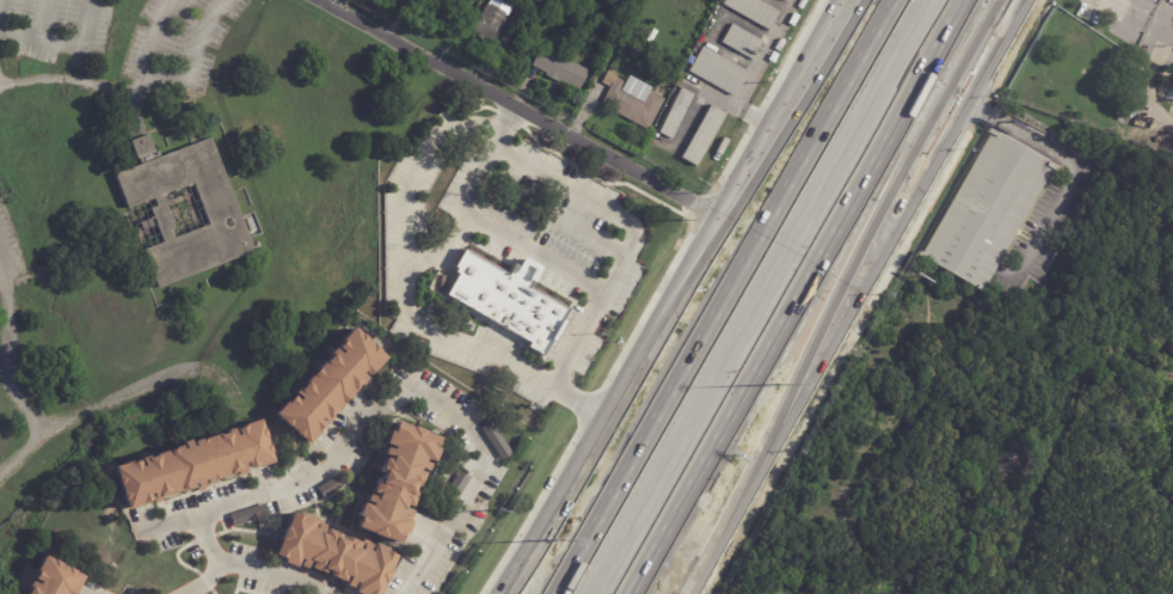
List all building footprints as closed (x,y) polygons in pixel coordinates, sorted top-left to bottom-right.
[(724,6),(727,0),(757,0),(781,13),(770,32),(724,6)] [(506,24),(497,44),(474,33),(489,5),(492,6),(495,1),(514,10),(506,24)] [(688,8),(693,11),(680,36),(675,32),(688,8)] [(517,31),(511,27),(518,12),(533,19),(526,35),(517,31)] [(702,16),(707,18),(694,43),(689,41),(702,16)] [(733,25),(763,43),(754,61),(744,56),(742,60),(736,56),(738,53),(723,43),(733,25)] [(559,81),(548,75),(548,73),(534,66),(543,47),(564,57),(567,53),(577,57),(575,62),(590,71),(581,90),(564,80),(563,82),(559,81)] [(705,48),(748,72),(733,97),(690,73),(705,48)] [(631,96),(647,104),(652,93),(668,102),(652,133),(620,115),(621,111),(607,104),(610,96),(603,92),(612,75),(630,85),(626,93),(631,96)] [(661,134),(682,90),(695,96),(674,140),(661,134)] [(727,115),(699,166),(683,158),(712,105),(727,114),(727,115)] [(1131,108),(1137,114),(1132,117),(1126,111),(1131,108)] [(729,125),(733,129),(729,135),(725,133),(729,125)] [(999,134),(1045,160),(1044,163),(1056,169),(1054,172),(1052,171),(983,290),(987,292),(984,295),(975,289),(975,288),(927,259),(926,262),(916,256),(919,253),(922,255),(991,135),(987,133),(988,130),(997,135),(999,134)] [(213,140),(242,218),(253,214),(263,237),(253,240),(258,253),(161,290),(147,252),(166,245),(153,212),(160,208),(158,201),(128,212),(116,179),(118,178),(118,177),(142,167),(133,143),(151,136),(159,160),(213,140)] [(568,309),(529,288),(540,267),(521,258),(516,267),(512,264),(508,273),(465,251),(441,297),(546,352),(568,309)] [(386,357),(351,327),(275,417),(307,444),(326,422),(327,423),(366,377),(368,378),(386,357)] [(126,509),(204,485),(203,484),(247,471),(273,462),(259,420),(233,428),(233,429),(186,444),(186,445),(139,460),(139,459),(113,468),(126,509)] [(440,438),(392,421),(381,455),(382,455),(357,529),(401,544),(412,512),(410,511),(423,471),(426,472),(429,461),(432,462),(440,438)] [(511,453),(490,422),(480,429),(501,460),(511,453)] [(261,518),(257,506),(229,515),(233,527),(261,518)] [(305,569),(306,567),(329,574),(328,578),(345,583),(343,589),(358,593),(382,593),(395,550),(287,517),(273,559),(305,569)] [(83,575),(43,556),(31,581),(29,580),(23,593),(74,593),(83,575)]
